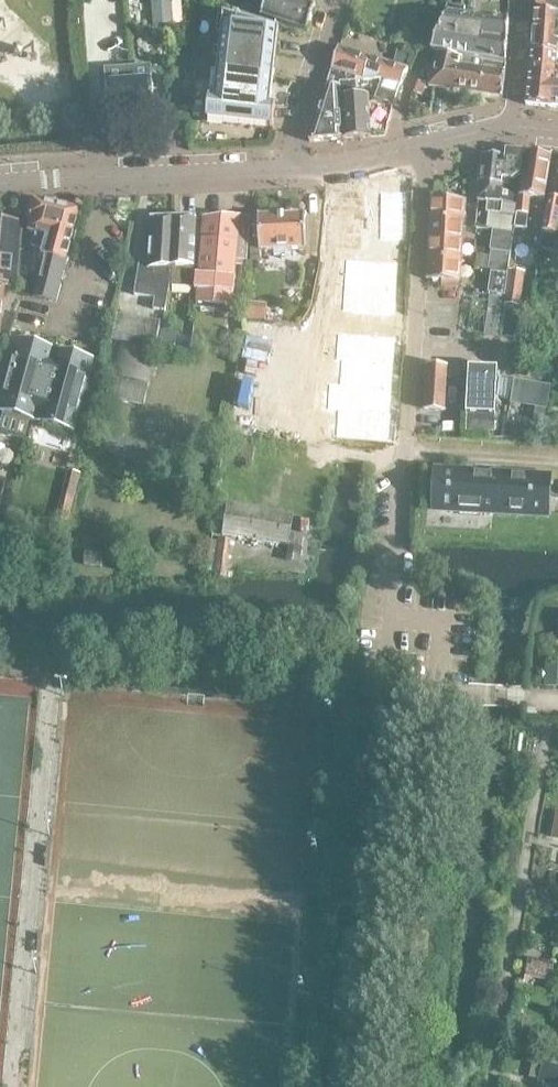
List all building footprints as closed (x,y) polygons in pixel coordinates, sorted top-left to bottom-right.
[(154,27),(173,25),(173,16),(171,0),(152,0),(154,27)] [(298,0),(267,0),(262,16),(306,30),(306,31),(308,31),(316,5),(315,5),(298,0)] [(537,11),(557,13),(557,0),(536,0),(537,11)] [(443,28),(450,14),(464,16),(465,7),(447,5),(437,25),(443,28)] [(557,56),(557,50),(557,13),(537,11),(534,11),(531,67),(526,105),(553,108),(556,68),(557,68),(557,56)] [(510,21),(464,16),(450,14),(443,28),(432,52),(437,52),(461,57),(507,65),(510,21)] [(273,128),(276,105),(271,105),(280,30),(224,15),(215,92),(215,99),(210,98),(207,121),(273,128)] [(371,80),(377,60),(339,48),(332,71),(342,74),(359,79),(371,80)] [(503,97),(506,72),(460,65),(461,57),(437,52),(429,86),(503,97)] [(401,85),(409,70),(377,60),(371,80),(383,80),(401,85)] [(121,71),(105,72),(106,84),(109,119),(155,116),(153,80),(152,69),(136,70),(130,70),(121,71)] [(332,71),(326,89),(340,88),(339,83),(341,78),(342,74),(332,71)] [(398,92),(400,86),(383,80),(381,86),(398,92)] [(394,104),(398,92),(381,86),(377,99),(394,104)] [(344,139),(341,97),(340,88),(326,89),(310,142),(344,139)] [(371,137),(369,95),(341,97),(344,139),(371,137)] [(502,203),(504,179),(512,180),(520,175),(524,152),(506,150),(505,157),(483,155),(479,201),(490,202),(489,213),(490,213),(488,229),(495,229),(491,250),(511,253),(515,227),(517,213),(518,204),(502,203)] [(546,199),(553,156),(528,153),(520,195),(531,197),(546,199)] [(557,223),(557,156),(556,156),(549,196),(548,196),(542,231),(544,231),(540,249),(557,253),(557,233),(556,233),(557,223)] [(380,192),(380,236),(408,236),(408,192),(380,192)] [(528,215),(531,197),(520,195),(518,204),(517,213),(528,215)] [(464,221),(465,200),(432,197),(431,219),(464,221)] [(326,207),(320,252),(344,256),(348,231),(375,225),(369,198),(326,207)] [(69,262),(82,210),(33,199),(28,217),(32,219),(29,232),(36,234),(32,246),(43,250),(40,259),(43,260),(34,297),(57,303),(67,262),(69,262)] [(526,229),(528,215),(517,213),(515,227),(526,229)] [(306,249),(305,214),(259,216),(260,243),(260,251),(275,250),(286,250),(306,249)] [(247,277),(251,219),(239,218),(240,216),(205,217),(197,303),(217,305),(217,307),(233,308),(235,276),(247,277)] [(193,278),(196,221),(196,219),(196,218),(174,219),(172,249),(171,279),(193,278)] [(171,279),(172,249),(174,219),(151,220),(151,221),(152,221),(149,279),(162,279),(171,279)] [(462,241),(464,221),(431,219),(430,238),(462,241)] [(23,222),(0,220),(0,335),(1,335),(6,288),(16,289),(23,222)] [(461,261),(462,241),(430,238),(429,258),(461,261)] [(260,261),(260,251),(260,243),(249,243),(250,261),(260,261)] [(367,252),(366,262),(379,262),(379,253),(367,252)] [(379,253),(379,262),(392,263),(392,254),(379,253)] [(508,273),(510,258),(491,254),(488,269),(508,273)] [(460,282),(461,261),(429,258),(428,280),(445,281),(460,282)] [(346,261),(344,286),(397,290),(398,264),(392,263),(379,262),(366,262),(346,261)] [(520,306),(525,273),(510,271),(506,304),(520,306)] [(320,272),(319,285),(328,286),(330,273),(320,272)] [(505,295),(508,275),(494,274),(491,293),(505,295)] [(163,296),(162,279),(149,279),(150,296),(163,296)] [(319,285),(317,297),(326,298),(328,286),(319,285)] [(344,286),(342,313),(395,316),(397,290),(344,286)] [(266,320),(268,302),(245,300),(243,318),(266,320)] [(155,348),(160,321),(117,313),(112,341),(155,348)] [(528,340),(531,323),(517,321),(514,338),(528,340)] [(343,335),(341,361),(394,365),(396,338),(343,335)] [(33,420),(52,349),(20,340),(1,412),(33,420)] [(150,384),(157,350),(116,342),(109,375),(112,376),(107,397),(145,405),(149,384),(150,384)] [(74,432),(93,361),(52,349),(33,420),(74,432)] [(297,349),(296,358),(309,359),(309,349),(297,349)] [(296,358),(296,367),(308,368),(309,359),(296,358)] [(341,361),(340,386),(392,390),(394,365),(341,361)] [(445,410),(448,366),(427,365),(425,410),(445,410)] [(496,415),(498,370),(470,369),(468,413),(496,415)] [(547,408),(551,387),(516,381),(515,389),(513,397),(512,402),(547,408)] [(513,397),(515,389),(515,385),(506,385),(505,396),(513,397)] [(340,386),(338,411),(391,415),(392,390),(340,386)] [(289,395),(287,408),(296,409),(298,396),(289,395)] [(287,408),(285,420),(294,422),(296,409),(287,408)] [(338,411),(336,437),(393,441),(394,424),(390,424),(391,415),(338,411)] [(551,477),(437,470),(434,510),(548,517),(551,477)] [(289,545),(295,513),(228,502),(223,534),(289,545)] [(316,558),(318,546),(310,545),(308,557),(316,558)] [(300,562),(302,549),(289,547),(287,560),(300,562)] [(545,667),(544,688),(557,688),(557,667),(545,667)] [(553,969),(528,964),(525,983),(549,987),(553,969)] [(544,1064),(539,1084),(552,1086),(557,1086),(557,1068),(544,1064)]
